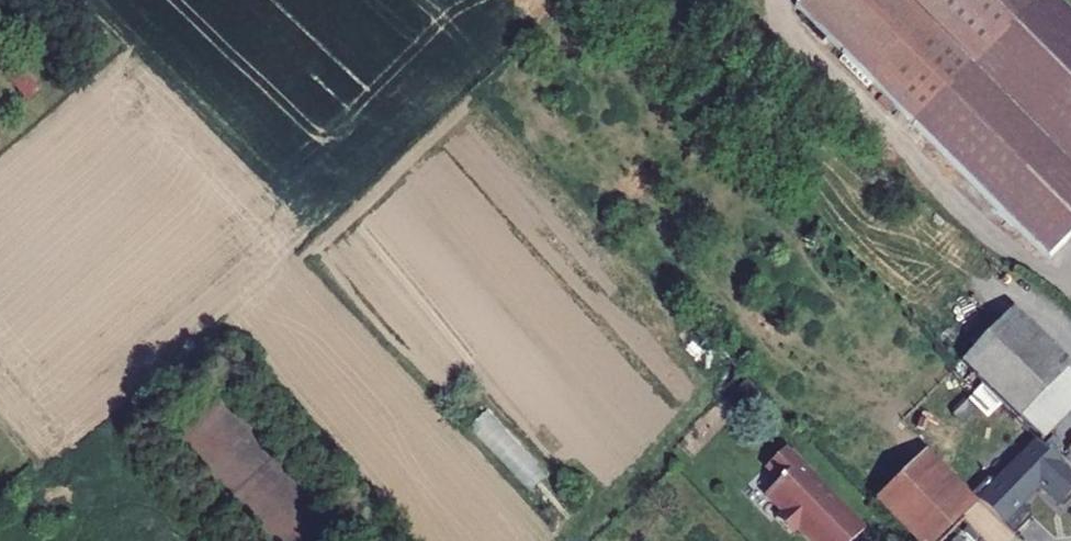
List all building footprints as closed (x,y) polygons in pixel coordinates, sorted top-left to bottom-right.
[(909,130),(943,96),(1030,8),(1022,0),(806,0),(793,13),(909,130)] [(943,96),(1017,168),(1070,221),(1070,21),(1049,0),(1038,0),(1030,8),(943,96)] [(909,130),(987,208),(1017,168),(943,96),(909,130)] [(1044,266),(1070,238),(1070,221),(1017,168),(987,208),(1044,266)] [(1008,308),(953,365),(1014,422),(1018,418),(1042,440),(1070,410),(1070,377),(1063,370),(1068,365),(1008,308)] [(967,500),(1008,540),(1010,540),(1028,522),(1014,508),(1032,491),(1053,512),(1070,494),(1070,486),(1029,444),(985,489),(978,489),(967,500)] [(799,540),(805,535),(811,540),(848,540),(857,533),(777,452),(758,470),(772,484),(757,498),(775,516),(768,522),(784,538),(790,532),(799,540)] [(904,540),(935,540),(971,505),(919,454),(868,505),(904,540)]
